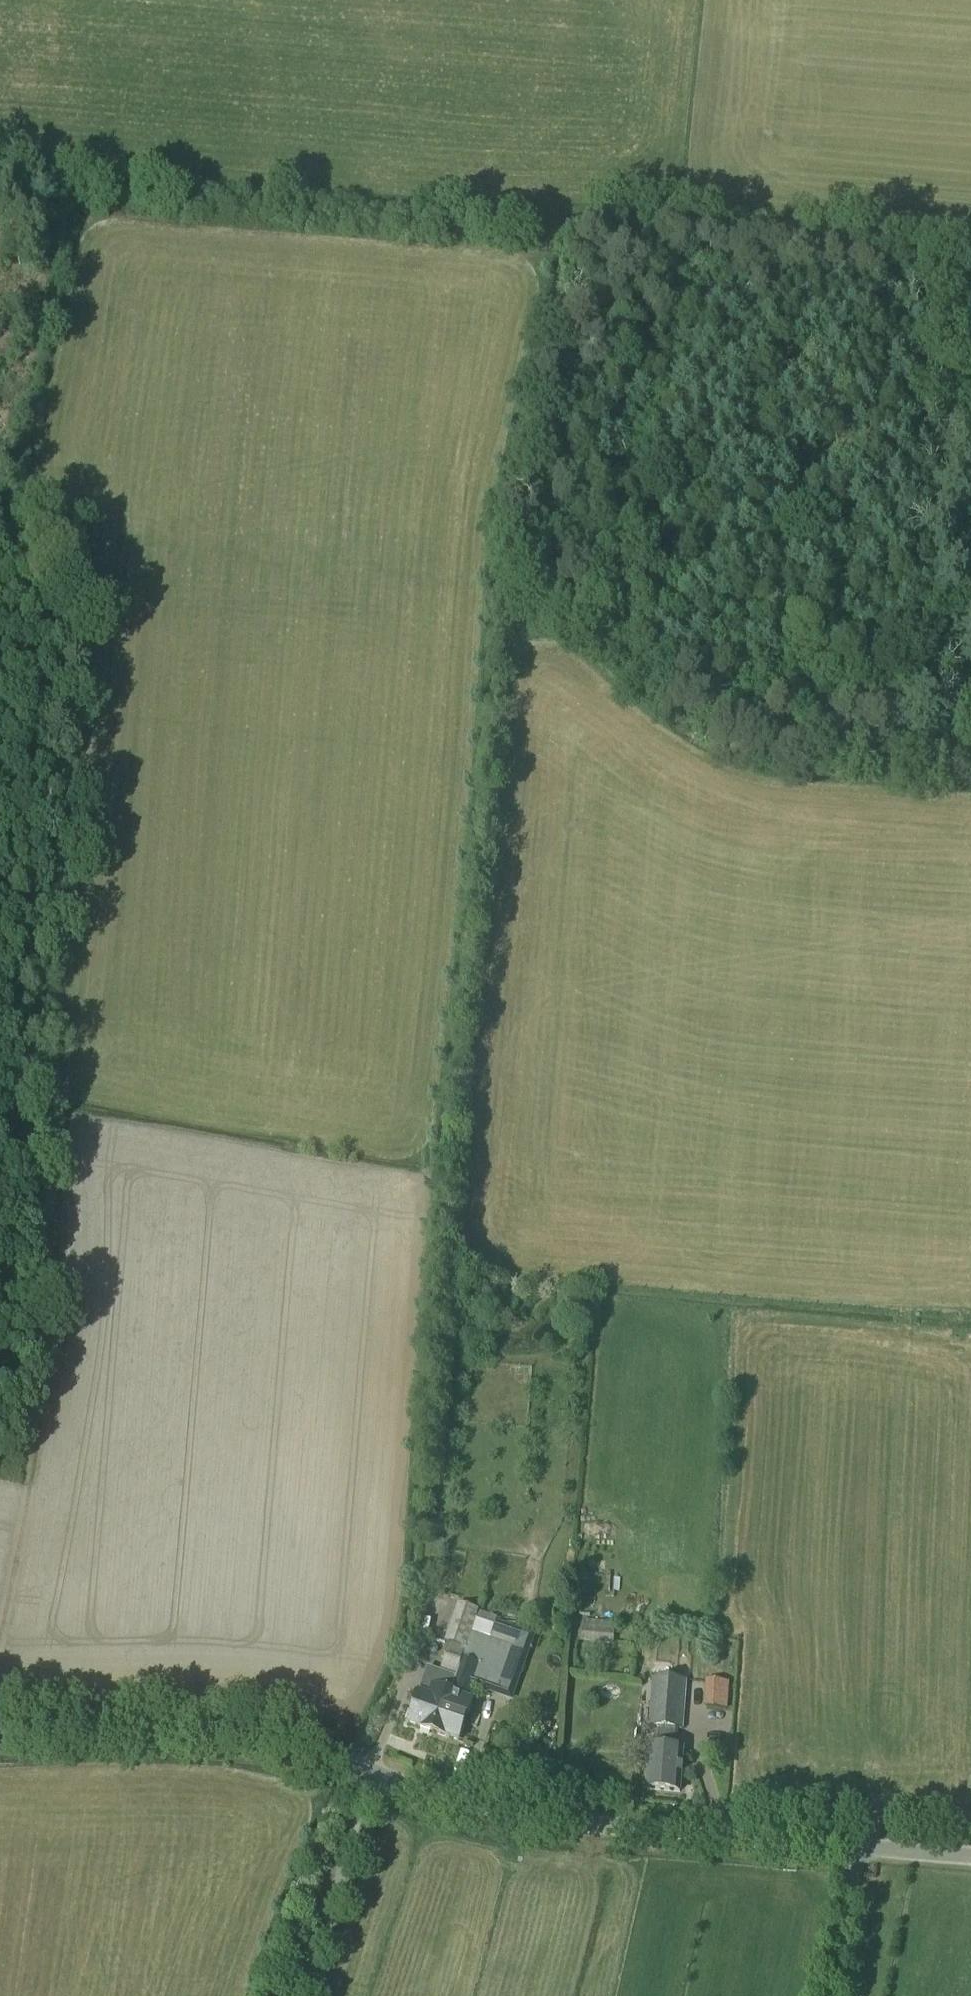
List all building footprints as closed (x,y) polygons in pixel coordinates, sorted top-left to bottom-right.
[(419,1692),(408,1725),(418,1728),(418,1729),(436,1735),(444,1712),(447,1713),(478,1621),(477,1620),(480,1611),(460,1605),(458,1604),(445,1642),(451,1644),(442,1670),(456,1675),(455,1678),(427,1668),(419,1692)] [(616,1623),(583,1620),(581,1643),(614,1646),(616,1623)] [(520,1635),(478,1621),(447,1713),(444,1712),(436,1735),(455,1742),(455,1741),(460,1743),(474,1702),(469,1700),(474,1683),(500,1692),(520,1635)] [(650,1728),(682,1730),(686,1682),(654,1679),(650,1728)] [(684,1750),(649,1747),(645,1790),(681,1793),(684,1750)]
